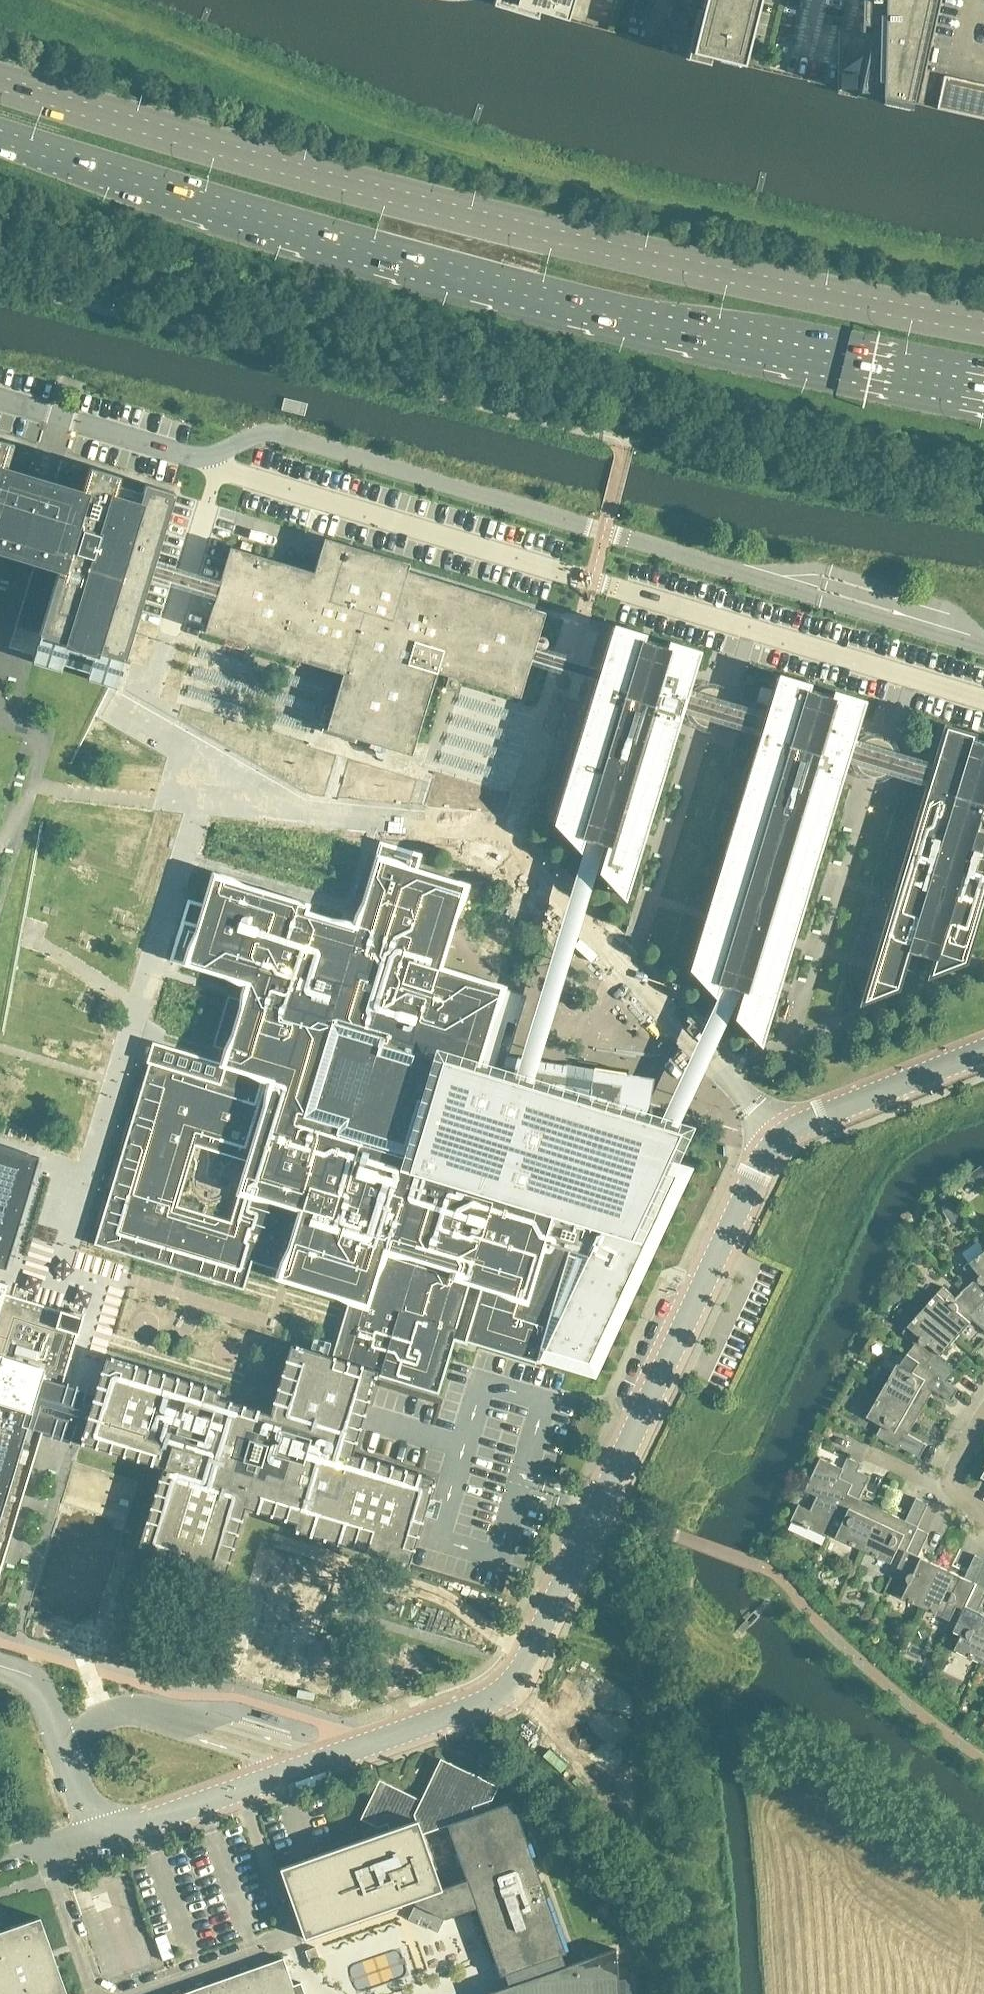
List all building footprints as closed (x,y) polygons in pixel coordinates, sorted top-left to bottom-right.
[(572,0),(493,0),(492,5),(537,18),(537,16),(536,16),(538,11),(566,19),(572,0)] [(759,0),(703,0),(701,9),(697,8),(685,58),(708,64),(710,56),(712,57),(742,65),(759,0)] [(932,0),(860,0),(859,30),(861,30),(861,24),(871,26),(858,91),(880,92),(880,96),(910,102),(932,0)] [(944,75),(937,108),(983,119),(983,84),(944,75)] [(175,492),(145,483),(138,505),(113,497),(120,475),(90,466),(81,495),(44,484),(37,481),(1,471),(9,442),(0,439),(0,546),(37,557),(44,560),(60,564),(44,617),(39,634),(40,634),(38,640),(32,661),(44,665),(115,686),(123,659),(124,660),(125,657),(149,576),(151,572),(151,569),(175,492)] [(529,660),(530,659),(531,655),(532,651),(533,648),(538,632),(544,612),(406,570),(408,566),(409,563),(324,537),(320,551),(313,572),(230,546),(218,588),(217,591),(215,595),(211,610),(204,631),(342,673),(326,729),(348,735),(411,754),(415,739),(435,672),(446,675),(455,677),(518,697),(521,688),(529,660)] [(218,588),(151,569),(151,572),(149,576),(215,595),(217,591),(218,588)] [(613,625),(600,668),(599,671),(598,676),(597,679),(596,681),(554,822),(578,847),(582,834),(585,835),(590,837),(594,838),(599,840),(603,841),(607,842),(599,870),(623,896),(638,845),(680,706),(684,692),(689,678),(697,650),(668,641),(666,649),(640,641),(642,634),(613,625)] [(529,660),(596,681),(597,679),(598,676),(599,671),(532,651),(531,655),(529,660)] [(739,987),(745,989),(736,1016),(760,1042),(846,756),(851,742),(863,700),(834,691),(832,699),(806,691),(808,684),(779,675),(766,716),(762,731),(691,968),(714,993),(718,980),(721,981),(730,984),(735,985),(739,987)] [(726,720),(762,731),(766,716),(730,705),(729,701),(728,698),(725,695),(722,692),(719,689),(716,688),(712,687),(708,687),(704,688),(700,690),(697,692),(694,695),(684,692),(680,706),(690,709),(691,713),(692,716),(695,720),(698,723),(701,725),(704,726),(708,727),(712,727),(716,726),(720,725),(723,722),(726,720)] [(935,956),(929,975),(965,961),(983,898),(983,745),(972,741),(974,733),(945,725),(932,767),(928,781),(861,1002),(897,988),(909,948),(935,956)] [(891,769),(928,781),(932,767),(895,755),(894,752),(893,748),(891,745),(888,742),(885,739),(881,738),(878,737),(874,737),(870,738),(866,740),(863,742),(860,745),(851,742),(846,756),(855,759),(856,763),(858,766),(860,770),(863,773),(866,775),(870,776),(873,777),(877,777),(881,776),(885,775),(888,772),(891,769)] [(465,772),(459,788),(475,794),(481,778),(465,772)] [(534,1068),(603,841),(599,840),(594,838),(590,837),(585,835),(514,1066),(523,1067),(534,1068)] [(251,1261),(282,1270),(281,1276),(350,1297),(332,1358),(375,1371),(437,1390),(452,1338),(466,1342),(466,1339),(535,1360),(534,1362),(535,1363),(540,1347),(544,1349),(544,1350),(589,1363),(677,1174),(662,1169),(680,1131),(674,1129),(666,1126),(657,1124),(559,1094),(561,1083),(562,1073),(534,1068),(523,1067),(514,1066),(505,1064),(478,1056),(490,1015),(476,1011),(485,982),(437,967),(447,933),(462,885),(377,859),(356,928),(303,912),(305,905),(214,877),(188,962),(250,981),(244,1000),(228,995),(212,1045),(229,1050),(225,1063),(162,1044),(159,1053),(157,1062),(147,1059),(146,1062),(148,1062),(94,1243),(243,1288),(251,1261)] [(666,1126),(674,1129),(739,987),(735,985),(730,984),(721,981),(657,1124),(666,1126)] [(485,982),(476,1011),(490,1015),(499,986),(485,982)] [(5,1266),(35,1163),(36,1163),(38,1155),(0,1144),(0,1265),(5,1266)] [(968,1181),(976,1193),(983,1188),(983,1170),(968,1181)] [(951,1201),(942,1207),(946,1214),(956,1209),(951,1201)] [(964,1267),(974,1280),(965,1288),(983,1309),(983,1251),(964,1267)] [(912,1257),(912,1258),(912,1259),(913,1260),(913,1261),(914,1262),(915,1263),(916,1264),(917,1264),(919,1264),(920,1264),(921,1264),(922,1263),(923,1262),(924,1261),(924,1260),(925,1259),(925,1258),(925,1257),(924,1256),(924,1255),(923,1254),(923,1253),(922,1253),(921,1252),(920,1252),(919,1252),(917,1252),(916,1252),(915,1253),(914,1254),(913,1255),(913,1256),(912,1257)] [(42,1431),(61,1382),(80,1316),(4,1293),(7,1284),(0,1282),(0,1569),(13,1526),(42,1431)] [(897,1301),(904,1293),(895,1285),(888,1293),(897,1301)] [(965,1288),(956,1297),(943,1286),(923,1309),(956,1338),(973,1319),(983,1328),(983,1309),(965,1288)] [(130,1288),(127,1298),(150,1305),(153,1295),(130,1288)] [(939,1357),(956,1338),(923,1309),(903,1332),(915,1342),(907,1353),(918,1361),(919,1360),(947,1380),(955,1371),(939,1357)] [(351,1453),(375,1371),(332,1358),(291,1344),(270,1414),(217,1397),(219,1390),(106,1356),(95,1393),(77,1387),(61,1382),(42,1431),(62,1437),(80,1443),(81,1441),(163,1466),(138,1549),(223,1575),(244,1505),(297,1521),(295,1529),(408,1563),(433,1478),(351,1453)] [(918,1361),(907,1353),(900,1364),(898,1362),(882,1389),(921,1411),(934,1389),(952,1399),(958,1388),(947,1380),(919,1360),(918,1361)] [(920,1455),(927,1443),(908,1433),(921,1411),(882,1389),(867,1416),(881,1424),(876,1436),(920,1455)] [(836,1517),(858,1470),(861,1463),(848,1456),(843,1467),(821,1457),(805,1489),(817,1495),(811,1509),(799,1503),(791,1520),(827,1537),(829,1533),(836,1518),(836,1517)] [(858,1470),(836,1517),(836,1518),(829,1533),(864,1549),(883,1509),(860,1498),(870,1476),(858,1470)] [(906,1550),(917,1527),(918,1525),(928,1503),(916,1497),(906,1519),(883,1509),(864,1549),(892,1562),(899,1547),(906,1550)] [(61,1517),(37,1593),(61,1600),(84,1524),(61,1517)] [(68,1603),(92,1610),(115,1533),(92,1526),(68,1603)] [(942,1566),(918,1555),(929,1533),(917,1527),(906,1550),(894,1574),(902,1578),(895,1593),(923,1606),(942,1566)] [(976,1582),(977,1582),(983,1567),(983,1558),(975,1554),(965,1577),(942,1566),(923,1606),(951,1619),(958,1604),(964,1607),(965,1607),(976,1582)] [(271,1665),(298,1576),(275,1569),(248,1657),(271,1665)] [(302,1674),(330,1585),(306,1578),(279,1667),(302,1674)] [(978,1610),(983,1598),(983,1586),(977,1582),(976,1582),(965,1607),(964,1607),(954,1630),(962,1634),(955,1649),(983,1661),(983,1658),(983,1613),(978,1610)] [(512,1801),(485,1810),(482,1802),(492,1799),(498,1785),(450,1762),(435,1767),(420,1799),(379,1779),(360,1818),(377,1826),(387,1823),(389,1829),(280,1867),(279,1867),(304,1937),(305,1937),(305,1936),(400,1903),(413,1899),(415,1903),(444,1917),(476,1906),(500,1975),(504,1973),(509,1985),(486,1993),(619,1993),(615,1948),(565,1965),(561,1954),(565,1952),(512,1801)] [(40,1916),(0,1930),(0,1993),(67,1993),(40,1916)] [(301,1981),(293,1984),(283,1957),(179,1993),(305,1993),(301,1981)]
